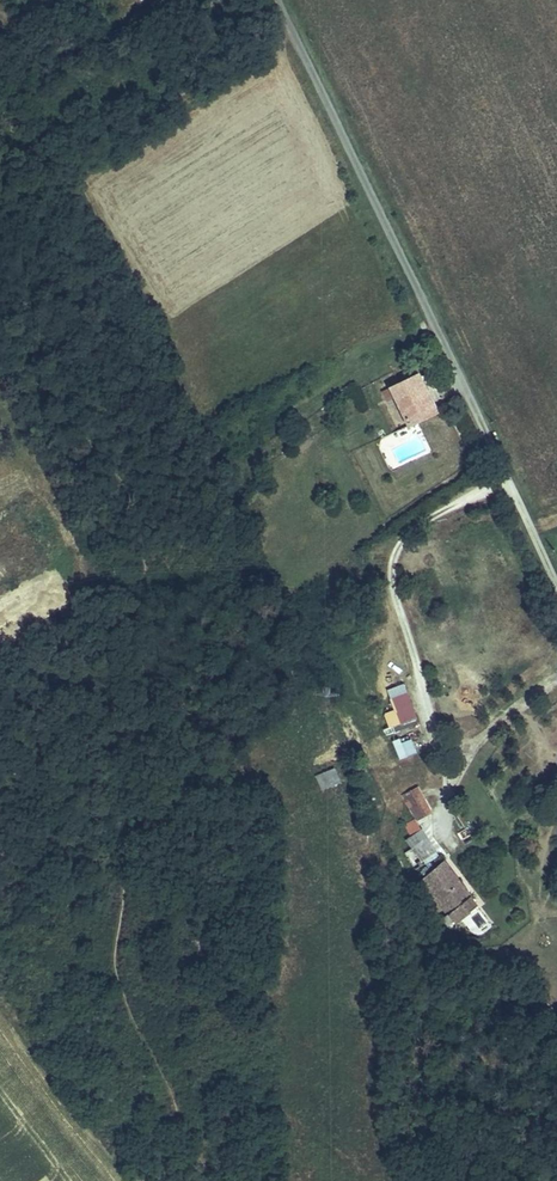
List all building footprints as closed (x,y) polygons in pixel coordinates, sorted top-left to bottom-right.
[(396,388),(414,425),(440,412),(421,375),(396,388)] [(389,698),(393,709),(382,713),(388,727),(417,717),(407,691),(389,698)] [(399,759),(417,752),(410,735),(393,742),(399,759)] [(320,789),(341,783),(336,767),(315,773),(320,789)] [(426,806),(433,817),(445,808),(438,798),(426,806)] [(431,830),(437,839),(453,828),(447,820),(431,830)] [(418,831),(426,843),(431,840),(423,828),(418,831)] [(451,901),(462,916),(475,907),(469,898),(474,894),(442,851),(417,868),(444,905),(451,901)] [(482,916),(475,907),(462,916),(455,919),(462,930),(482,916)]
